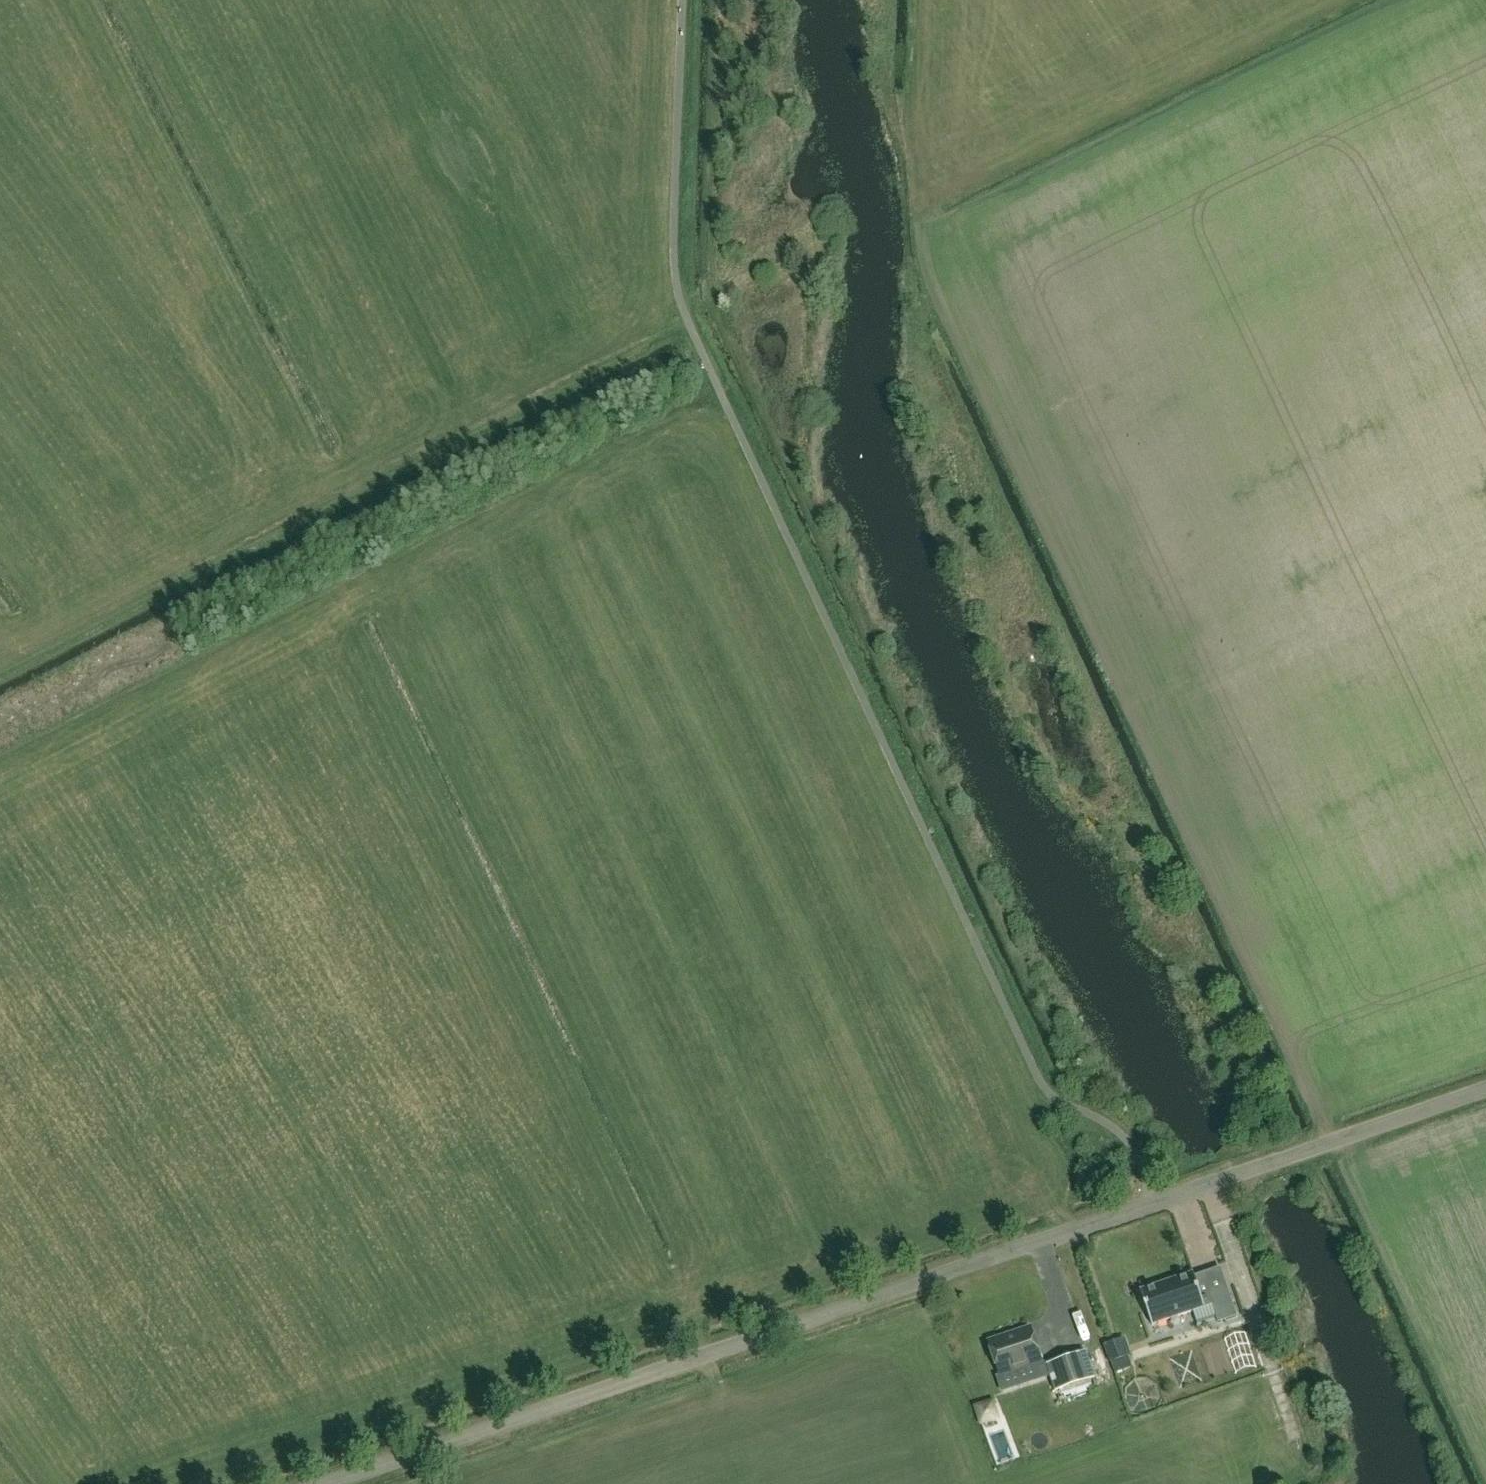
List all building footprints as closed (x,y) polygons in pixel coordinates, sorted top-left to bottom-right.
[(1153,1325),(1193,1312),(1197,1324),(1217,1317),(1219,1323),(1237,1317),(1227,1288),(1209,1294),(1210,1296),(1202,1298),(1195,1277),(1194,1273),(1193,1274),(1142,1291),(1142,1290),(1141,1291),(1152,1326),(1154,1325),(1153,1325)] [(1042,1362),(1031,1329),(1014,1334),(1014,1336),(1007,1338),(1007,1337),(989,1343),(1000,1376),(1042,1362)] [(1124,1339),(1105,1346),(1111,1364),(1112,1364),(1129,1358),(1131,1357),(1124,1339)] [(1057,1392),(1095,1379),(1086,1353),(1048,1365),(1057,1392)]
